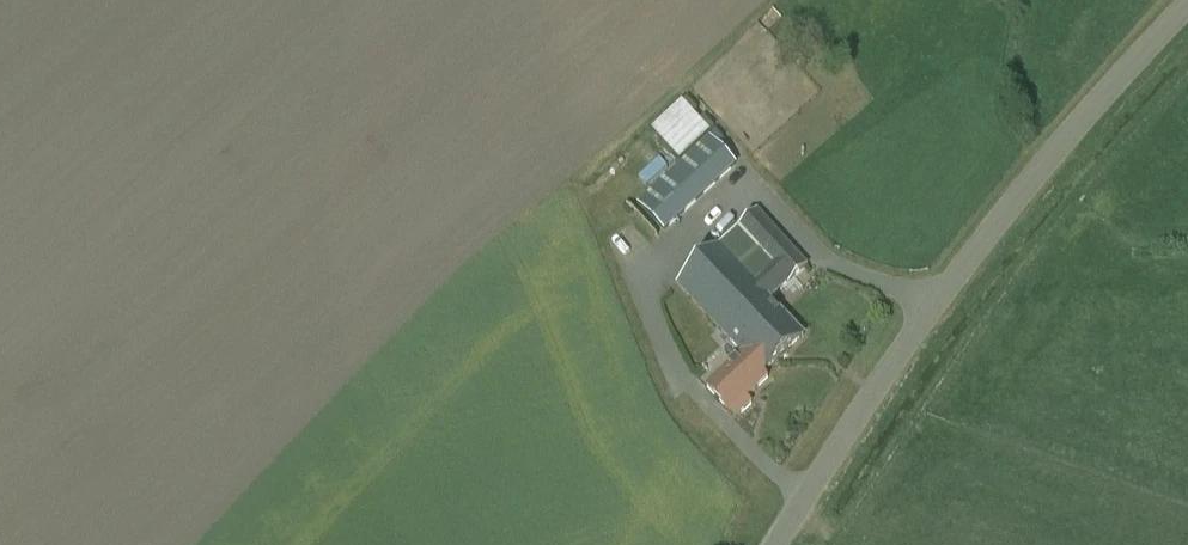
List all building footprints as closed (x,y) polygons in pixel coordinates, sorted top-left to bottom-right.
[(709,140),(638,205),(662,234),(735,168),(709,140)] [(650,187),(672,166),(663,157),(641,178),(650,187)] [(728,339),(771,299),(807,266),(757,212),(678,285),(728,339)] [(771,299),(728,339),(742,354),(706,387),(736,419),(752,404),(747,399),(768,379),(764,374),(805,336),(771,299)]
